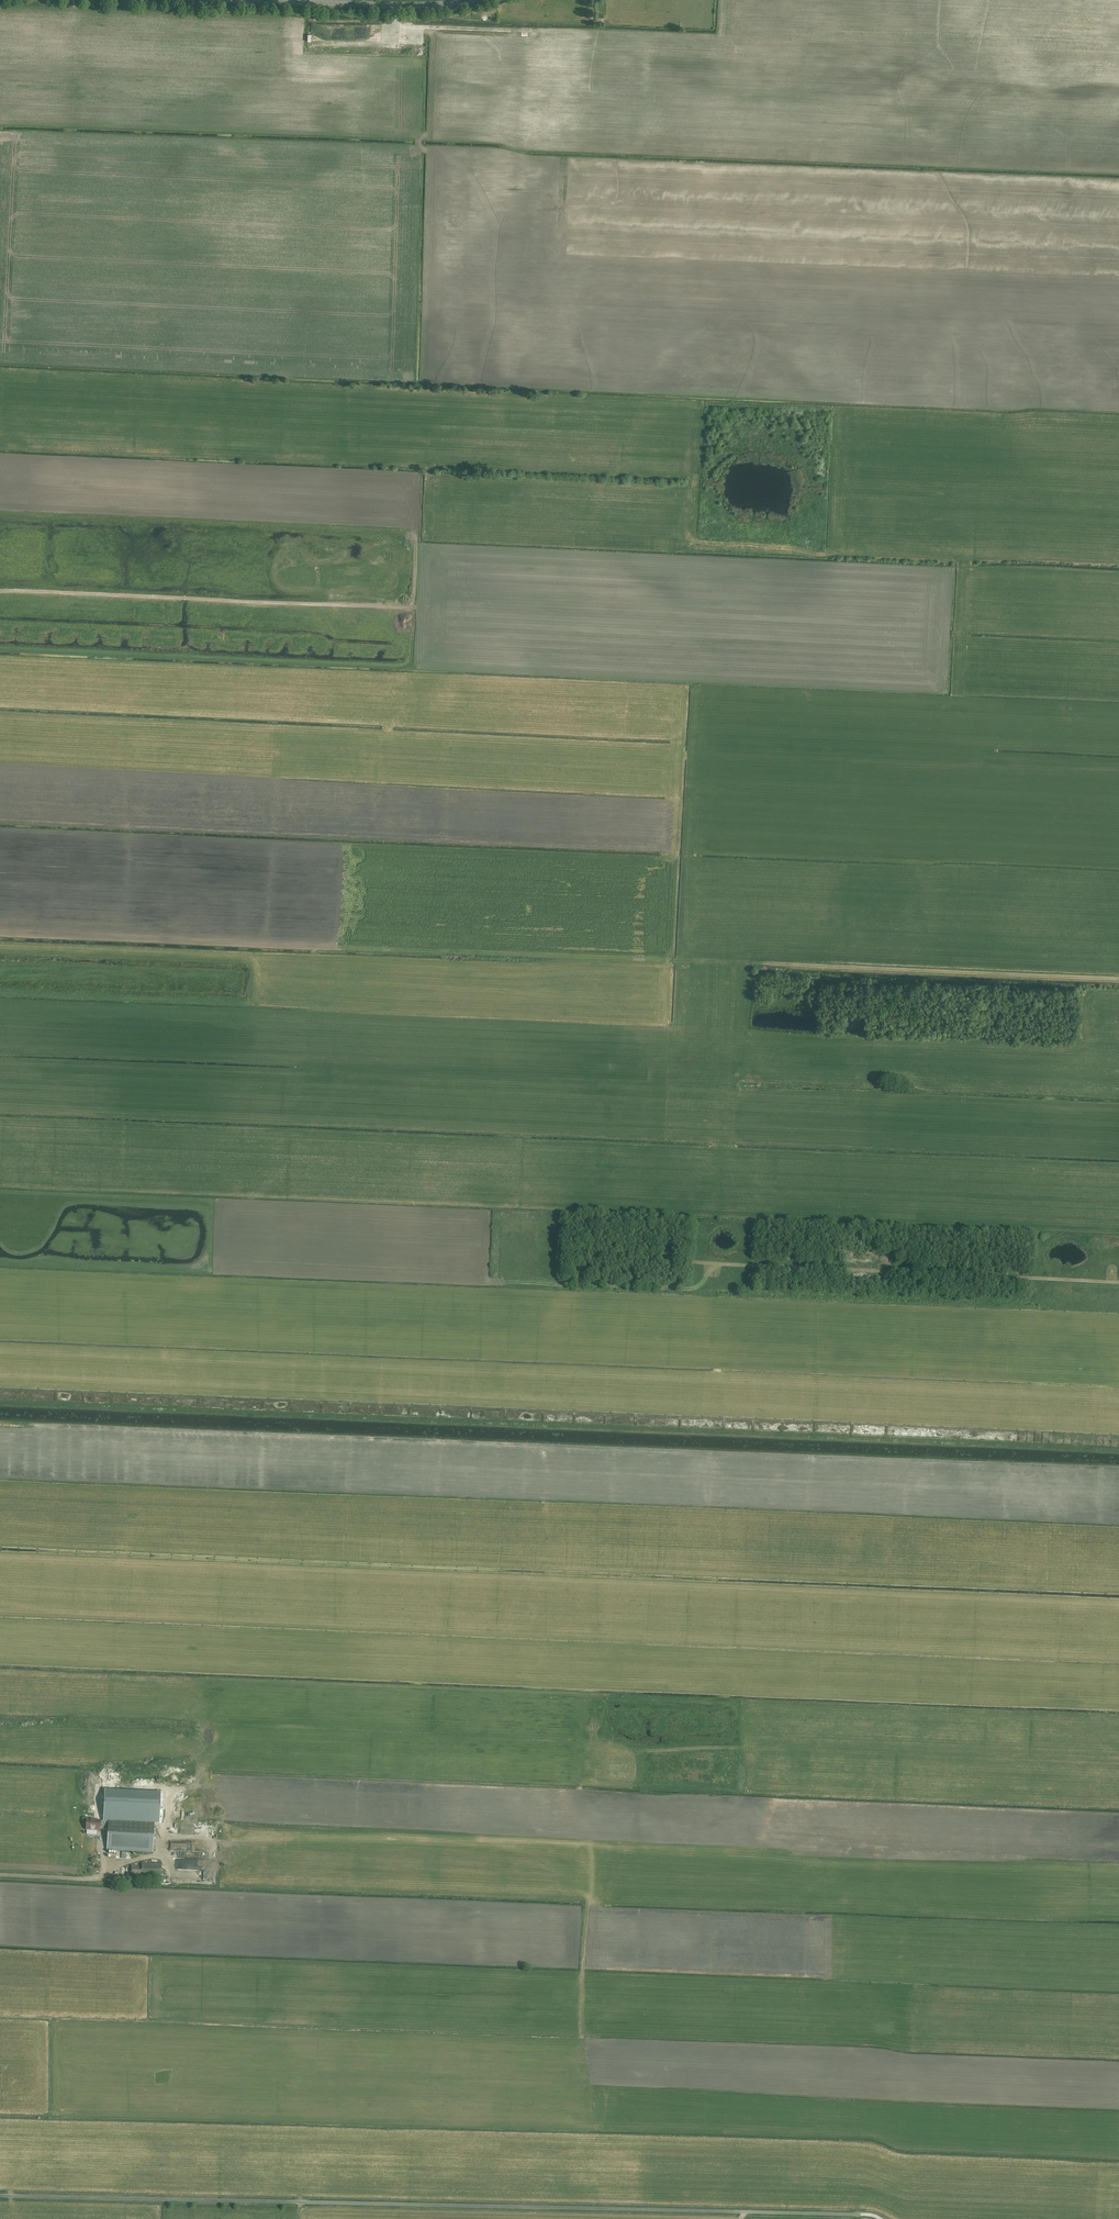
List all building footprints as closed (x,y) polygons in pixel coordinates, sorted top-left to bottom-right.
[(152,1852),(154,1821),(109,1818),(109,1822),(100,1821),(100,1820),(86,1820),(86,1830),(100,1831),(100,1829),(108,1830),(107,1850),(152,1852)]
